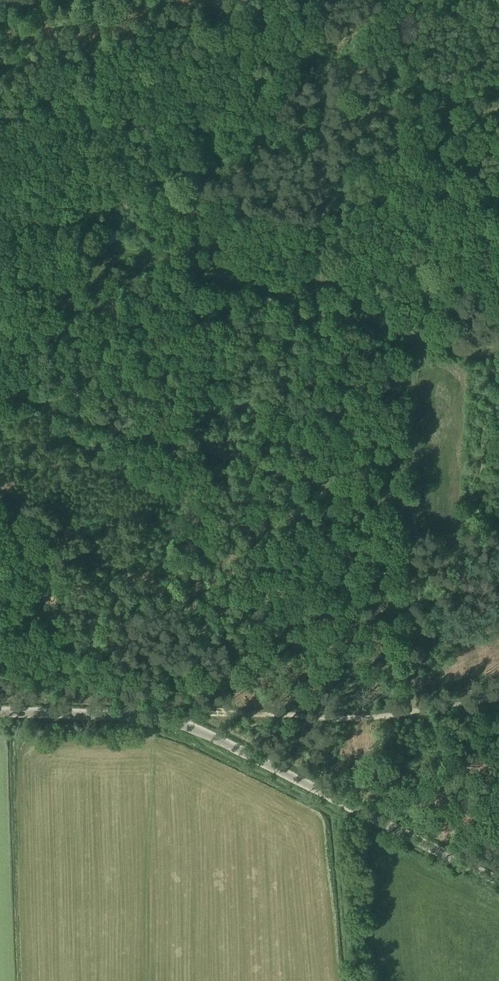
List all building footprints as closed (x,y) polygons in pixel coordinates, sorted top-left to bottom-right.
[(87,692),(68,694),(70,706),(88,704),(87,692)] [(112,701),(111,693),(100,694),(101,702),(112,701)]
